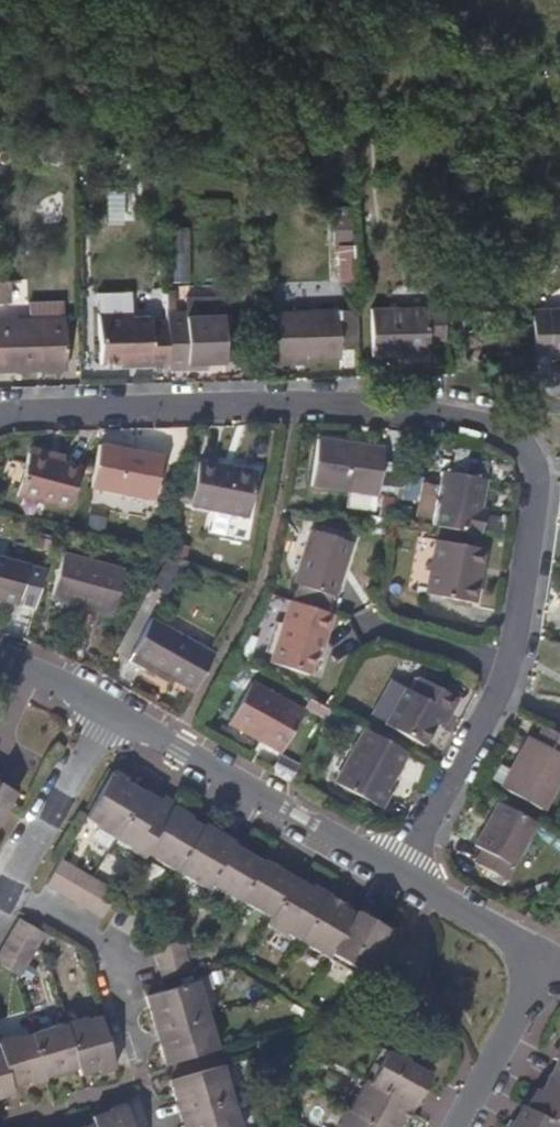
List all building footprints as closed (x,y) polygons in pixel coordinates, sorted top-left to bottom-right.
[(328,207),(326,241),(348,242),(349,208),(328,207)] [(176,226),(173,277),(187,277),(190,226),(176,226)] [(349,245),(332,245),(333,282),(350,281),(349,245)] [(93,292),(93,312),(128,312),(128,292),(93,292)] [(443,338),(442,310),(366,311),(367,361),(424,359),(425,339),(443,338)] [(222,364),(221,314),(182,315),(181,311),(164,312),(163,326),(165,367),(165,372),(183,372),(183,365),(203,365),(222,364)] [(354,351),(353,311),(267,314),(269,361),(302,362),(335,360),(335,352),(354,351)] [(530,314),(530,341),(531,358),(559,357),(559,313),(530,314)] [(165,367),(163,326),(147,325),(145,320),(128,321),(128,316),(91,316),(94,366),(112,365),(126,364),(127,368),(165,367)] [(63,320),(0,322),(0,375),(9,375),(9,367),(65,366),(63,320)] [(64,373),(65,366),(9,367),(9,375),(64,373)] [(405,465),(389,461),(391,447),(324,436),(316,484),(400,498),(405,465)] [(160,499),(168,457),(104,443),(95,486),(160,499)] [(68,455),(33,445),(32,451),(67,461),(68,455)] [(73,508),(84,465),(67,461),(32,451),(20,493),(73,508)] [(252,518),(261,474),(203,462),(195,507),(252,518)] [(487,511),(493,481),(450,472),(440,527),(488,537),(492,512),(487,511)] [(341,597),(358,543),(315,528),(302,575),(298,584),(301,585),(297,600),(327,609),(332,611),(336,596),(341,597)] [(479,584),(484,550),(442,541),(431,595),(481,605),(485,585),(479,584)] [(485,585),(492,551),(484,550),(479,584),(485,585)] [(118,614),(130,566),(67,551),(56,597),(118,614)] [(49,571),(32,566),(32,563),(0,554),(0,598),(22,604),(24,599),(41,604),(49,571)] [(331,640),(339,613),(332,611),(327,609),(297,600),(295,600),(283,641),(276,664),(315,675),(321,655),(326,637),(331,640)] [(199,690),(219,654),(154,619),(132,660),(148,669),(151,662),(179,678),(199,690)] [(327,656),(331,640),(326,637),(321,655),(327,656)] [(179,678),(151,662),(148,669),(176,684),(179,678)] [(462,695),(415,670),(388,720),(425,741),(436,721),(443,707),(453,712),(462,695)] [(286,749),(307,709),(257,681),(235,722),(286,749)] [(446,726),(453,712),(443,707),(436,721),(446,726)] [(390,788),(411,750),(368,726),(337,781),(383,807),(393,789),(390,788)] [(531,758),(542,738),(534,734),(523,754),(531,758)] [(559,794),(559,748),(542,738),(531,758),(523,754),(506,784),(552,809),(559,794)] [(112,835),(138,789),(126,782),(126,779),(113,771),(86,816),(99,824),(98,826),(112,835)] [(15,793),(0,784),(0,819),(15,793)] [(145,851),(167,815),(170,808),(138,789),(112,835),(143,854),(145,851)] [(514,880),(544,822),(537,819),(505,801),(482,845),(490,849),(483,863),(514,880)] [(173,867),(198,824),(188,818),(189,815),(173,806),(170,808),(167,815),(145,851),(173,867)] [(208,880),(229,843),(198,824),(173,867),(205,885),(208,880)] [(241,895),(260,862),(260,861),(229,843),(208,880),(237,898),(241,895)] [(58,891),(74,865),(61,857),(45,884),(58,891)] [(270,912),(291,877),(290,876),(263,859),(260,861),(260,862),(241,895),(270,912)] [(72,900),(88,873),(74,865),(58,891),(72,900)] [(88,909),(104,882),(88,873),(72,900),(88,909)] [(297,936),(321,894),(323,891),(310,883),(306,885),(291,877),(270,912),(265,921),(282,931),(285,929),(297,936)] [(100,916),(116,889),(104,882),(88,909),(100,916)] [(329,951),(352,912),(321,894),(297,936),(328,954),(329,951)] [(380,938),(384,931),(352,912),(329,951),(361,971),(380,938)] [(43,934),(18,919),(10,933),(36,948),(43,934)] [(27,961),(36,948),(10,933),(2,946),(27,961)] [(182,954),(178,940),(151,949),(155,963),(182,954)] [(2,946),(0,949),(0,963),(19,975),(27,961),(2,946)] [(187,971),(182,954),(155,963),(159,979),(187,971)] [(206,1015),(196,981),(144,996),(154,1031),(206,1015)] [(215,1049),(206,1015),(154,1031),(163,1064),(215,1049)] [(114,1067),(98,1016),(88,1020),(87,1018),(67,1024),(79,1067),(81,1074),(88,1070),(89,1073),(99,1069),(100,1072),(114,1067)] [(79,1067),(67,1024),(66,1024),(32,1034),(46,1077),(79,1067)] [(32,1034),(17,1039),(16,1036),(0,1040),(0,1046),(13,1088),(30,1082),(31,1085),(46,1081),(46,1077),(32,1034)] [(552,1061),(555,1064),(549,1075),(559,1081),(559,1044),(552,1061)] [(0,1046),(0,1099),(15,1094),(13,1088),(0,1046)] [(421,1087),(429,1074),(385,1053),(369,1079),(367,1081),(411,1105),(416,1096),(421,1087)] [(231,1100),(220,1065),(168,1080),(172,1093),(179,1115),(231,1100)] [(549,1075),(541,1090),(536,1089),(527,1106),(559,1125),(559,1081),(549,1075)] [(411,1105),(367,1081),(365,1082),(348,1110),(378,1126),(399,1126),(411,1105)] [(231,1100),(179,1115),(182,1126),(239,1126),(231,1100)] [(125,1104),(111,1109),(110,1112),(94,1117),(96,1124),(97,1126),(132,1126),(125,1104)] [(527,1106),(519,1122),(513,1121),(510,1126),(559,1126),(559,1125),(527,1106)] [(348,1110),(345,1108),(335,1124),(337,1126),(378,1126),(348,1110)]
